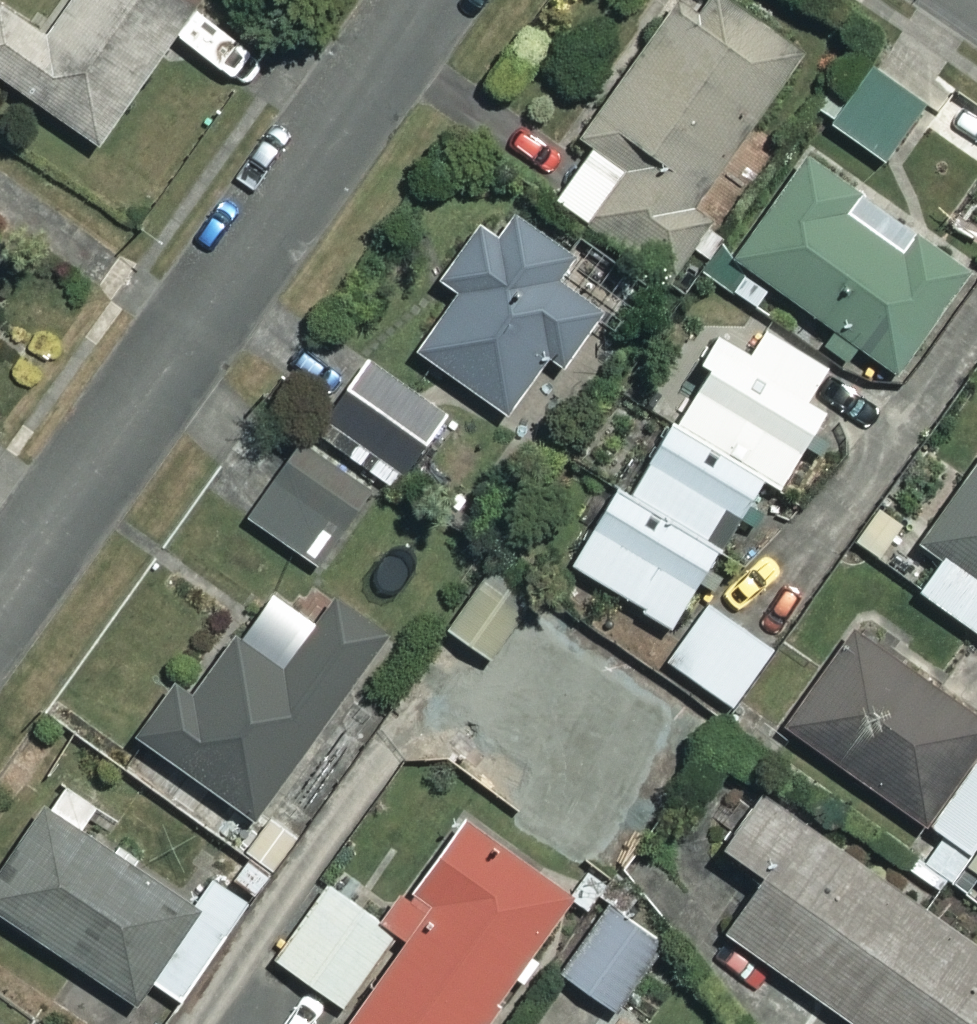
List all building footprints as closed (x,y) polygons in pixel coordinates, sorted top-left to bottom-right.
[(191,0),(64,0),(43,30),(1,2),(0,4),(0,76),(95,141),(191,0)] [(785,51),(710,0),(676,0),(548,191),(663,267),(707,201),(692,191),(785,51)] [(931,105),(872,62),(829,121),(888,164),(931,105)] [(729,250),(829,325),(820,337),(846,358),(856,345),(890,370),(967,266),(806,146),(729,250)] [(576,254),(513,210),(494,238),(479,227),(441,281),(457,293),(416,350),(501,410),(542,352),(557,362),(598,304),(560,277),(576,254)] [(759,477),(776,488),(805,442),(829,457),(854,417),(808,389),(825,362),(764,323),(747,350),(710,327),(693,354),(709,364),(672,422),(759,477)] [(400,486),(446,414),(363,360),(316,431),(400,486)] [(672,422),(666,419),(623,487),(701,536),(721,504),(754,524),(766,505),(749,494),(759,477),(672,422)] [(371,487),(300,438),(246,516),(318,565),(371,487)] [(935,562),(917,588),(976,631),(976,460),(915,548),(935,562)] [(623,487),(613,481),(567,556),(644,604),(641,610),(667,627),(718,547),(701,536),(623,487)] [(523,601),(483,573),(447,625),(488,653),(523,601)] [(382,631),(332,596),(283,664),(236,631),(188,698),(169,685),(134,734),(250,816),(382,631)] [(770,648),(706,602),(665,658),(729,704),(770,648)] [(574,852),(665,720),(519,620),(450,720),(538,780),(516,813),(574,852)] [(966,855),(976,840),(976,760),(965,751),(976,734),(976,717),(854,628),(785,723),(966,855)] [(92,803),(57,780),(0,866),(0,913),(132,1001),(145,981),(177,1002),(246,896),(212,874),(193,903),(76,826),(92,803)] [(756,788),(718,842),(759,870),(718,928),(854,1023),(976,1023),(976,946),(756,788)] [(325,881),(272,956),(350,1011),(340,1023),(473,1023),(567,892),(456,813),(380,920),(325,881)] [(661,944),(605,901),(555,967),(611,1009),(661,944)]
